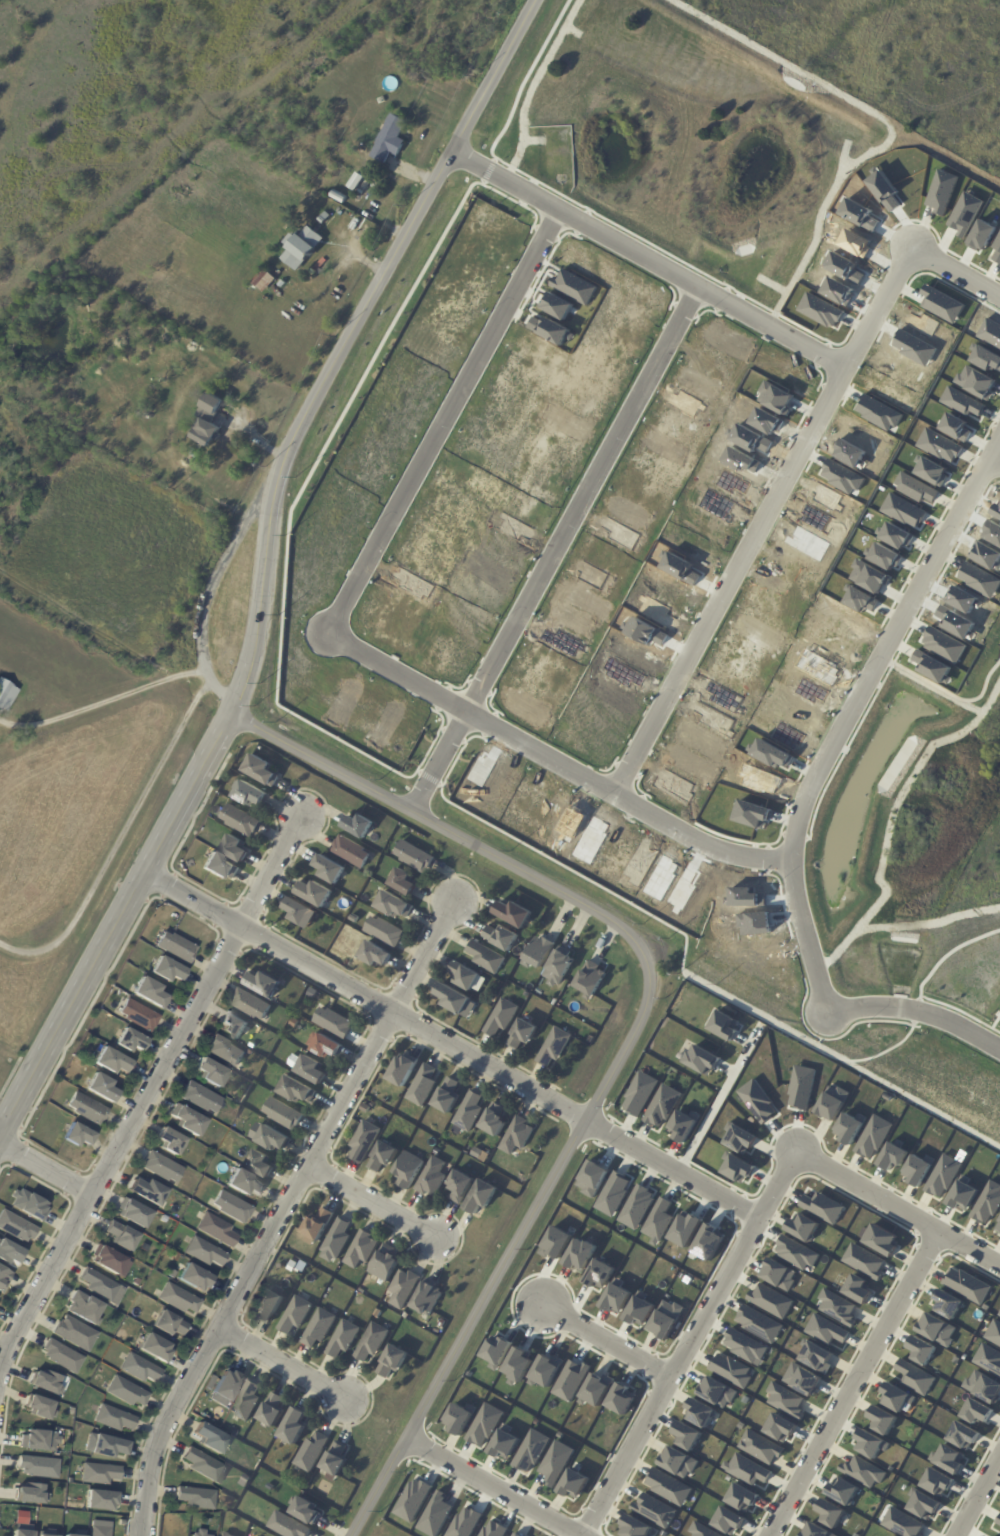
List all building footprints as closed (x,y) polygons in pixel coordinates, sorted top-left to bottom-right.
[(407,122),(399,139),(405,142),(398,156),(390,153),(385,164),(371,157),(377,145),(376,145),(381,134),(382,135),(388,122),(387,122),(390,117),(392,114),(407,122)] [(370,184),(360,200),(356,198),(357,196),(347,189),(348,188),(340,183),(349,169),(355,173),(354,174),(370,184)] [(925,204),(939,169),(959,177),(944,216),(934,212),(936,208),(925,204)] [(867,181),(882,170),(899,192),(894,196),(900,205),(890,212),(867,181)] [(947,225),(965,191),(984,202),(964,239),(957,235),(959,231),(947,225)] [(839,213),(848,197),(873,211),(870,216),(880,222),(873,232),(839,213)] [(327,221),(323,225),(319,221),(322,217),(327,221)] [(966,245),(980,219),(997,228),(984,250),(979,248),(977,251),(966,245)] [(297,272),(281,260),(288,251),(286,249),(288,247),(285,245),(293,235),(296,237),(298,235),(300,237),(308,227),(324,239),(297,272)] [(839,244),(848,229),(872,241),(862,257),(839,244)] [(991,247),(999,232),(999,264),(992,259),(997,250),(991,247)] [(859,286),(825,267),(834,251),(858,264),(855,270),(865,275),(859,286)] [(275,280),(264,294),(254,285),(266,272),(275,280)] [(822,292),(831,276),(854,289),(851,294),(854,296),(848,307),(822,292)] [(283,281),(287,284),(283,289),(279,286),(283,281)] [(965,306),(954,324),(922,306),(926,297),(920,294),(926,284),(965,306)] [(798,310),(808,292),(845,312),(839,322),(838,322),(835,327),(831,325),(830,328),(798,310)] [(987,318),(999,325),(999,349),(976,336),(987,318)] [(928,368),(901,353),(903,351),(894,345),(897,340),(895,340),(901,329),(938,349),(928,368)] [(979,344),(999,356),(999,371),(995,368),(993,370),(990,369),(989,371),(970,361),(979,344)] [(989,401),(953,382),(958,373),(961,374),(967,365),(995,381),(990,391),(993,393),(989,401)] [(794,396),(789,406),(793,408),(788,417),(759,401),(763,393),(760,392),(766,380),(794,396)] [(971,412),(968,417),(940,401),(949,385),(986,406),(980,417),(971,412)] [(866,393),(904,415),(898,428),(894,425),(890,431),(863,417),(865,414),(857,410),(866,393)] [(223,402),(218,412),(228,418),(221,429),(222,429),(216,440),(215,439),(209,449),(192,439),(208,412),(201,408),(210,394),(223,402)] [(759,407),(785,421),(780,432),(776,430),(773,436),(750,423),(759,407)] [(966,443),(940,428),(949,412),(967,422),(964,428),(972,432),(966,443)] [(768,453),(758,447),(755,453),(731,440),(732,438),(727,435),(730,428),(735,431),(740,423),(774,442),(768,453)] [(916,446),(927,427),(963,447),(957,458),(956,458),(953,463),(944,458),(943,461),(916,446)] [(836,455),(839,450),(836,449),(842,438),(867,452),(863,461),(868,463),(865,469),(860,466),(858,468),(836,455)] [(732,446),(763,463),(756,474),(747,468),(746,472),(743,470),(741,473),(723,462),(732,446)] [(916,473),(925,456),(948,469),(944,474),(948,476),(942,487),(916,473)] [(867,479),(860,491),(855,489),(852,495),(830,483),(831,480),(823,475),(826,470),(824,469),(830,458),(867,479)] [(724,469),(751,484),(745,495),(735,489),(732,494),(715,485),(724,469)] [(924,498),(921,503),(897,489),(900,486),(895,483),(902,471),(939,491),(933,502),(924,498)] [(228,487),(231,489),(225,501),(221,498),(228,487)] [(917,527),(909,523),(907,525),(881,511),(891,492),(928,512),(922,523),(920,523),(917,527)] [(998,502),(999,503),(999,518),(992,513),(998,502)] [(989,519),(999,525),(999,546),(984,537),(987,532),(984,529),(989,519)] [(903,550),(880,537),(881,536),(876,533),(879,527),(885,529),(889,522),(915,536),(909,547),(905,545),(903,550)] [(798,525),(831,544),(821,562),(784,542),(788,535),(792,537),(798,525)] [(978,540),(999,552),(999,563),(999,571),(996,569),(995,570),(972,558),(975,552),(972,551),(978,540)] [(891,571),(869,558),(870,557),(865,554),(868,548),(873,550),(878,542),(903,557),(898,567),(894,566),(891,571)] [(695,586),(661,567),(665,559),(660,557),(664,550),(669,553),(670,551),(694,565),(692,570),(701,576),(695,586)] [(884,584),(888,585),(892,577),(857,558),(852,567),(856,569),(850,579),(879,594),(884,584)] [(967,561),(999,579),(999,588),(993,600),(967,585),(968,583),(960,578),(966,567),(964,566),(967,561)] [(980,598),(979,600),(984,603),(980,609),(976,606),(971,614),(945,600),(951,590),(953,591),(956,585),(980,598)] [(845,602),(854,587),(879,601),(874,612),(867,608),(864,613),(845,602)] [(634,616),(669,635),(663,646),(654,642),(651,647),(625,633),(626,632),(621,629),(624,621),(630,624),(634,616)] [(958,665),(926,647),(928,645),(924,643),(927,638),(925,637),(931,625),(968,646),(958,665)] [(832,687),(796,667),(806,648),(837,665),(836,668),(840,670),(837,675),(838,676),(832,687)] [(944,684),(920,671),(922,666),(911,660),(918,648),(953,668),(949,676),(954,679),(950,685),(945,682),(944,684)] [(4,713),(0,711),(0,681),(12,687),(12,688),(17,691),(4,713)] [(698,700),(736,721),(730,731),(735,733),(732,740),(699,722),(702,716),(692,711),(698,700)] [(806,736),(780,722),(771,738),(795,751),(798,746),(801,747),(806,736)] [(781,764),(778,768),(752,754),(761,738),(794,757),(789,768),(781,764)] [(272,770),(271,771),(279,776),(273,788),(242,771),(251,754),(273,766),(272,770)] [(483,788),(467,779),(480,756),(486,759),(488,756),(498,762),(483,788)] [(774,794),(765,791),(764,793),(742,784),(744,778),(739,775),(744,762),(783,778),(779,790),(777,789),(774,794)] [(267,796),(261,806),(256,803),(253,808),(233,797),(243,780),(268,794),(267,796)] [(735,820),(741,800),(773,809),(769,822),(767,821),(764,830),(735,820)] [(261,824),(256,833),(255,833),(251,839),(227,824),(228,822),(222,818),(230,804),(262,822),(261,824)] [(572,804),(583,810),(582,812),(588,816),(574,839),(573,838),(570,844),(564,840),(567,835),(559,830),(572,804)] [(374,823),(364,840),(342,828),(349,816),(357,821),(360,816),(374,823)] [(572,854),(593,816),(610,826),(606,833),(608,834),(590,865),(572,854)] [(244,848),(243,849),(248,852),(242,863),(220,852),(229,834),(246,844),(244,848)] [(366,849),(364,852),(371,855),(363,870),(330,852),(337,840),(338,841),(341,835),(366,849)] [(434,859),(428,869),(424,875),(400,861),(401,858),(394,855),(402,840),(434,858),(434,859)] [(210,852),(240,869),(234,880),(231,878),(230,879),(225,876),(222,882),(200,869),(210,852)] [(344,871),(335,886),(319,877),(320,876),(318,875),(321,870),(314,866),(320,855),(345,869),(344,871)] [(412,880),(411,883),(417,886),(410,897),(388,885),(398,868),(414,877),(412,880)] [(667,902),(686,868),(697,874),(692,883),(697,887),(684,912),(682,910),(679,915),(672,912),(675,906),(667,902)] [(313,885),(315,882),(333,892),(323,909),(295,893),(301,881),(312,887),(313,885)] [(767,894),(756,894),(756,887),(731,888),(731,897),(726,897),(726,905),(732,905),(732,906),(767,906),(767,894)] [(383,891),(414,907),(408,918),(404,916),(403,917),(398,914),(395,919),(374,907),(382,890),(383,891)] [(313,909),(304,926),(290,918),(293,913),(285,908),(291,897),(313,909)] [(500,901),(510,907),(513,902),(532,913),(522,930),(493,913),(500,901)] [(738,914),(769,912),(770,923),(772,923),(773,933),(743,935),(743,927),(739,927),(738,914)] [(356,923),(350,920),(353,915),(359,918),(356,923)] [(379,918),(404,932),(401,938),(402,938),(395,950),(363,931),(371,917),(378,921),(379,918)] [(515,944),(510,953),(492,943),(492,942),(484,937),(489,926),(498,931),(501,926),(519,936),(515,944)] [(170,934),(195,948),(192,953),(193,953),(186,965),(154,947),(162,933),(169,936),(170,934)] [(541,968),(554,943),(537,934),(521,964),(530,968),(533,964),(541,968)] [(504,962),(496,976),(473,962),(476,957),(466,951),(472,940),(506,959),(504,962)] [(391,956),(385,966),(380,963),(377,969),(357,958),(367,941),(392,955),(391,956)] [(559,987),(574,958),(557,949),(542,978),(559,987)] [(183,971),(178,982),(173,979),(170,984),(150,973),(159,956),(184,970),(183,971)] [(574,987),(594,996),(607,970),(587,960),(574,987)] [(478,980),(471,993),(455,984),(459,978),(449,972),(456,961),(481,976),(478,980)] [(261,976),(263,973),(281,983),(272,1000),(243,984),(250,972),(260,978),(261,976)] [(159,992),(158,993),(168,999),(161,1011),(130,993),(139,976),(161,988),(159,992)] [(443,1002),(445,999),(436,994),(443,983),(472,999),(462,1016),(443,1005),(444,1004),(442,1004),(443,1002)] [(267,1016),(264,1021),(258,1017),(256,1020),(232,1006),(235,1000),(234,1000),(240,988),(272,1007),(267,1016)] [(508,1001),(519,1008),(506,1031),(501,1029),(495,1039),(484,1032),(503,998),(508,1001)] [(158,1018),(152,1028),(148,1034),(124,1019),(125,1017),(118,1013),(127,999),(159,1017),(158,1018)] [(329,1009),(354,1023),(351,1029),(352,1029),(345,1041),(313,1023),(321,1008),(328,1012),(329,1009)] [(741,1021),(718,1010),(708,1030),(732,1041),(741,1021)] [(247,1027),(239,1041),(226,1034),(227,1032),(225,1031),(228,1027),(220,1023),(227,1011),(249,1024),(247,1027)] [(527,1044),(523,1042),(518,1051),(507,1045),(513,1035),(512,1035),(521,1019),(538,1028),(529,1045),(527,1044)] [(558,1061),(553,1059),(548,1068),(536,1061),(556,1027),(572,1036),(558,1062),(558,1061)] [(146,1042),(139,1053),(135,1050),(132,1055),(115,1046),(124,1029),(146,1041),(146,1042)] [(343,1047),(337,1058),(332,1055),(328,1060),(312,1051),(322,1034),(343,1046),(343,1047)] [(241,1063),(238,1068),(231,1064),(230,1066),(206,1053),(208,1047),(207,1047),(214,1035),(246,1053),(241,1063)] [(685,1064),(712,1076),(720,1056),(693,1044),(685,1064)] [(132,1065),(127,1075),(123,1072),(122,1074),(117,1071),(114,1075),(111,1073),(110,1074),(92,1063),(102,1046),(132,1064),(132,1065)] [(410,1055),(420,1060),(403,1089),(387,1080),(402,1054),(406,1057),(408,1054),(410,1055)] [(322,1070),(321,1072),(327,1075),(320,1086),(295,1072),(305,1055),(324,1066),(322,1070)] [(224,1075),(216,1089),(199,1080),(202,1075),(194,1070),(200,1058),(226,1072),(224,1075)] [(428,1065),(437,1070),(432,1080),(437,1082),(423,1108),(406,1098),(426,1063),(428,1065)] [(787,1107),(808,1111),(816,1069),(795,1065),(787,1107)] [(658,1080),(639,1071),(621,1109),(641,1118),(658,1080)] [(113,1088),(112,1090),(116,1093),(110,1104),(85,1090),(95,1073),(115,1084),(113,1088)] [(317,1093),(311,1104),(307,1101),(307,1102),(302,1100),(299,1105),(277,1093),(287,1076),(317,1093)] [(450,1078),(460,1084),(455,1093),(460,1096),(449,1115),(432,1106),(442,1088),(443,1089),(449,1078),(450,1078)] [(738,1090),(760,1125),(778,1114),(756,1079),(738,1090)] [(214,1109),(211,1114),(204,1110),(203,1113),(179,1099),(182,1093),(181,1093),(187,1081),(219,1099),(214,1109)] [(644,1121),(663,1129),(680,1092),(661,1083),(644,1121)] [(836,1122),(848,1092),(828,1084),(816,1114),(836,1122)] [(474,1091),(484,1097),(478,1107),(483,1110),(470,1134),(453,1124),(472,1090),(474,1091)] [(105,1111),(100,1122),(99,1121),(96,1127),(71,1113),(72,1111),(66,1107),(74,1092),(106,1110),(105,1111)] [(303,1116),(297,1127),(296,1127),(293,1132),(268,1118),(269,1116),(263,1113),(271,1098),(304,1116),(303,1116)] [(496,1104),(506,1110),(501,1119),(504,1120),(503,1122),(506,1124),(497,1139),(480,1129),(494,1103),(496,1104)] [(204,1122),(195,1139),(176,1128),(179,1123),(171,1118),(178,1106),(204,1122)] [(700,1114),(693,1111),(691,1116),(678,1110),(667,1133),(686,1143),(700,1114)] [(856,1118),(845,1112),(833,1136),(852,1145),(866,1117),(858,1113),(856,1118)] [(856,1152),(876,1160),(891,1122),(871,1114),(856,1152)] [(519,1117),(529,1122),(527,1125),(535,1130),(523,1150),(517,1147),(512,1156),(499,1149),(518,1116),(519,1117)] [(367,1122),(382,1130),(362,1165),(350,1158),(355,1149),(350,1147),(365,1121),(367,1122)] [(93,1136),(87,1147),(82,1144),(79,1150),(62,1140),(72,1123),(93,1135),(93,1136)] [(747,1156),(757,1136),(734,1124),(724,1144),(747,1156)] [(290,1140),(284,1151),(279,1148),(277,1152),(273,1150),(273,1151),(256,1142),(266,1125),(291,1139),(290,1140)] [(182,1143),(174,1157),(161,1150),(164,1144),(155,1139),(161,1128),(183,1140),(182,1143)] [(390,1145),(399,1150),(390,1166),(384,1163),(379,1173),(368,1167),(374,1157),(373,1156),(382,1140),(390,1145)] [(894,1163),(901,1166),(908,1151),(889,1142),(878,1165),(890,1171),(894,1163)] [(270,1163),(269,1165),(274,1168),(268,1179),(245,1167),(255,1150),(272,1159),(270,1163)] [(175,1178),(172,1184),(166,1181),(165,1183),(140,1169),(143,1163),(142,1162),(148,1151),(180,1169),(175,1178)] [(417,1157),(425,1162),(408,1191),(398,1184),(401,1180),(397,1177),(398,1176),(394,1173),(407,1151),(417,1157)] [(722,1174),(746,1184),(754,1164),(726,1152),(723,1160),(727,1161),(722,1174)] [(926,1192),(945,1199),(960,1161),(941,1153),(926,1192)] [(901,1177),(920,1187),(934,1160),(928,1157),(926,1161),(913,1154),(901,1177)] [(444,1168),(441,1173),(447,1177),(435,1197),(427,1193),(425,1196),(415,1190),(433,1157),(446,1164),(444,1168)] [(595,1197),(609,1168),(589,1160),(576,1189),(595,1197)] [(264,1186),(258,1197),(254,1194),(254,1195),(249,1192),(246,1198),(225,1186),(234,1169),(264,1186)] [(474,1181),(460,1205),(450,1200),(453,1193),(449,1190),(451,1187),(448,1186),(456,1171),(474,1181)] [(614,1217),(632,1179),(613,1171),(595,1209),(614,1217)] [(971,1179),(962,1174),(947,1203),(966,1213),(978,1190),(968,1184),(971,1179)] [(165,1189),(145,1179),(143,1183),(132,1178),(126,1192),(157,1206),(165,1189)] [(487,1184),(497,1190),(486,1209),(481,1207),(476,1217),(464,1210),(480,1180),(487,1184)] [(989,1181),(971,1216),(989,1226),(999,1204),(999,1187),(989,1181)] [(619,1222),(639,1230),(655,1192),(635,1184),(619,1222)] [(16,1188),(7,1206),(40,1221),(48,1203),(16,1188)] [(251,1210),(245,1220),(244,1220),(241,1226),(216,1212),(217,1209),(211,1206),(219,1191),(251,1209),(251,1210)] [(814,1199),(805,1195),(799,1206),(835,1225),(845,1206),(818,1192),(814,1199)] [(673,1217),(667,1213),(672,1202),(660,1196),(643,1233),(653,1238),(650,1243),(659,1247),(673,1217)] [(114,1214),(142,1229),(151,1212),(123,1197),(114,1214)] [(325,1209),(335,1215),(318,1244),(301,1234),(310,1219),(316,1222),(324,1208),(325,1209)] [(37,1226),(0,1210),(0,1230),(29,1243),(37,1226)] [(702,1218),(682,1210),(670,1240),(690,1248),(702,1218)] [(230,1228),(227,1232),(236,1237),(229,1250),(195,1230),(205,1213),(230,1227),(230,1228)] [(342,1218),(352,1224),(346,1234),(351,1237),(338,1261),(321,1251),(340,1217),(342,1218)] [(823,1229),(812,1248),(786,1235),(791,1223),(799,1227),(803,1219),(823,1229)] [(112,1236),(109,1242),(128,1252),(137,1234),(110,1220),(104,1232),(112,1236)] [(861,1240),(892,1257),(898,1246),(894,1244),(898,1236),(871,1222),(861,1240)] [(725,1233),(705,1224),(693,1253),(713,1261),(725,1233)] [(560,1260),(572,1235),(553,1225),(539,1254),(548,1259),(550,1255),(560,1260)] [(364,1231),(373,1236),(371,1239),(379,1243),(367,1264),(362,1261),(356,1271),(344,1263),(363,1230),(364,1231)] [(225,1256),(218,1267),(209,1262),(206,1267),(182,1254),(192,1237),(225,1256)] [(596,1247),(577,1237),(564,1263),(583,1273),(596,1247)] [(784,1237),(778,1248),(781,1251),(778,1256),(781,1258),(778,1260),(813,1278),(823,1259),(784,1237)] [(15,1267),(23,1251),(0,1239),(0,1259),(15,1267)] [(841,1263),(878,1280),(887,1260),(851,1243),(841,1263)] [(387,1245),(396,1250),(393,1257),(396,1258),(395,1261),(398,1263),(387,1283),(368,1274),(379,1252),(380,1252),(385,1244),(387,1245)] [(121,1279),(130,1261),(96,1245),(88,1263),(121,1279)] [(603,1291),(615,1268),(596,1258),(584,1281),(603,1291)] [(213,1280),(207,1290),(204,1288),(201,1292),(198,1291),(197,1292),(175,1279),(185,1263),(213,1280)] [(773,1263),(763,1282),(789,1297),(796,1287),(789,1282),(793,1274),(773,1263)] [(943,1284),(982,1306),(992,1287),(953,1265),(943,1284)] [(2,1291),(11,1271),(0,1267),(0,1290),(2,1291)] [(117,1304),(124,1284),(82,1269),(78,1280),(87,1283),(84,1291),(117,1304)] [(408,1275),(410,1272),(421,1278),(402,1312),(389,1305),(395,1295),(389,1292),(400,1271),(408,1275)] [(872,1291),(864,1288),(867,1280),(851,1274),(843,1295),(867,1304),(872,1291)] [(429,1280),(438,1285),(436,1288),(442,1291),(440,1293),(443,1294),(430,1318),(426,1315),(425,1317),(410,1308),(427,1279),(429,1280)] [(601,1305),(620,1315),(632,1292),(613,1282),(601,1305)] [(200,1303),(193,1315),(184,1310),(181,1314),(156,1300),(165,1283),(200,1303)] [(762,1287),(755,1299),(752,1297),(747,1303),(784,1325),(794,1306),(762,1287)] [(819,1310),(853,1328),(858,1318),(852,1315),(857,1305),(825,1288),(819,1299),(823,1302),(819,1310)] [(276,1294),(284,1299),(270,1324),(259,1318),(260,1316),(256,1314),(257,1312),(256,1312),(268,1289),(276,1294)] [(933,1310),(953,1320),(963,1301),(940,1289),(934,1299),(938,1301),(933,1310)] [(64,1312),(96,1326),(99,1319),(95,1317),(101,1303),(74,1291),(64,1312)] [(655,1304),(634,1295),(625,1320),(645,1328),(655,1304)] [(299,1299),(314,1307),(300,1331),(296,1328),(290,1338),(278,1331),(297,1297),(299,1299)] [(650,1332),(670,1340),(682,1307),(662,1299),(650,1332)] [(744,1307),(739,1316),(742,1319),(739,1325),(745,1329),(744,1332),(773,1349),(783,1329),(744,1307)] [(330,1314),(337,1318),(322,1344),(317,1341),(312,1350),(300,1343),(320,1308),(330,1314)] [(186,1327),(181,1336),(173,1331),(169,1338),(150,1327),(160,1310),(187,1326),(186,1327)] [(916,1333),(948,1348),(958,1327),(926,1312),(916,1333)] [(97,1332),(61,1314),(51,1334),(87,1352),(97,1332)] [(833,1338),(845,1343),(850,1330),(813,1315),(805,1334),(830,1344),(833,1338)] [(348,1322),(361,1329),(347,1354),(342,1351),(337,1361),(325,1355),(344,1320),(348,1322)] [(999,1348),(999,1323),(993,1320),(983,1341),(999,1348)] [(382,1328),(390,1332),(376,1358),(371,1355),(366,1365),(354,1358),(373,1323),(382,1328)] [(722,1345),(758,1366),(769,1348),(732,1327),(722,1345)] [(171,1349),(169,1352),(172,1354),(166,1364),(163,1362),(162,1364),(136,1350),(146,1333),(171,1347),(171,1349)] [(492,1362),(489,1367),(499,1372),(512,1343),(493,1334),(482,1357),(492,1362)] [(907,1348),(914,1351),(911,1358),(927,1366),(937,1347),(914,1335),(907,1348)] [(40,1357),(75,1373),(83,1356),(48,1339),(40,1357)] [(827,1375),(832,1364),(829,1363),(834,1354),(807,1340),(797,1359),(827,1375)] [(980,1345),(973,1364),(999,1375),(999,1353),(980,1345)] [(398,1349),(409,1355),(399,1372),(394,1370),(389,1379),(378,1373),(383,1364),(382,1364),(392,1346),(398,1349)] [(504,1374),(523,1382),(532,1360),(526,1357),(528,1351),(516,1346),(504,1374)] [(754,1369),(718,1352),(709,1371),(745,1388),(754,1369)] [(562,1360),(541,1353),(532,1380),(552,1387),(562,1360)] [(160,1373),(154,1385),(144,1379),(141,1384),(118,1371),(127,1354),(161,1372),(160,1373)] [(589,1367),(569,1358),(553,1394),(573,1403),(589,1367)] [(936,1377),(901,1359),(895,1370),(905,1376),(901,1384),(926,1397),(936,1377)] [(822,1376),(792,1362),(783,1383),(812,1396),(822,1376)] [(34,1368),(27,1384),(59,1397),(63,1387),(57,1385),(60,1378),(34,1368)] [(232,1371),(241,1376),(225,1405),(208,1396),(223,1370),(228,1373),(230,1370),(232,1371)] [(996,1403),(999,1392),(999,1381),(974,1371),(971,1379),(966,1377),(961,1389),(996,1403)] [(604,1377),(591,1373),(581,1399),(602,1407),(613,1378),(604,1375),(604,1377)] [(148,1396),(141,1407),(132,1402),(130,1407),(104,1393),(114,1376),(148,1395),(148,1396)] [(727,1409),(736,1390),(708,1376),(703,1387),(700,1385),(695,1393),(727,1409)] [(252,1381),(262,1387),(256,1397),(261,1400),(248,1424),(231,1414),(250,1380),(252,1381)] [(801,1421),(805,1412),(799,1409),(805,1398),(773,1381),(767,1392),(771,1395),(767,1403),(801,1421)] [(637,1392),(617,1383),(606,1407),(626,1416),(637,1392)] [(917,1395),(887,1383),(879,1403),(902,1412),(906,1403),(913,1405),(917,1395)] [(275,1393),(285,1399),(280,1407),(285,1410),(274,1429),(257,1419),(273,1392),(275,1393)] [(55,1403),(27,1393),(23,1407),(30,1410),(29,1413),(49,1420),(55,1403)] [(683,1416),(706,1428),(716,1410),(694,1398),(683,1416)] [(987,1422),(993,1409),(970,1398),(960,1417),(975,1424),(978,1418),(987,1422)] [(484,1448),(504,1412),(486,1402),(466,1439),(484,1448)] [(444,1427),(463,1435),(473,1411),(453,1403),(444,1427)] [(136,1421),(131,1432),(121,1428),(119,1433),(94,1423),(101,1405),(136,1419),(136,1421)] [(870,1427),(889,1435),(897,1415),(874,1406),(869,1417),(873,1419),(870,1427)] [(297,1409),(306,1414),(303,1421),(308,1424),(295,1446),(278,1437),(295,1407),(297,1409)] [(797,1424),(774,1413),(764,1432),(788,1443),(797,1424)] [(674,1433),(678,1435),(675,1444),(694,1451),(702,1430),(678,1421),(674,1433)] [(970,1451),(979,1432),(956,1421),(947,1440),(970,1451)] [(226,1442),(218,1457),(199,1446),(202,1441),(192,1435),(198,1423),(228,1439),(226,1442)] [(510,1462),(520,1437),(499,1428),(489,1453),(510,1462)] [(533,1474),(548,1436),(529,1428),(514,1466),(533,1474)] [(860,1442),(856,1449),(875,1460),(881,1449),(886,1452),(890,1444),(862,1428),(856,1439),(860,1442)] [(785,1447),(747,1429),(738,1449),(772,1465),(776,1456),(780,1458),(785,1447)] [(56,1451),(57,1431),(21,1430),(21,1450),(56,1451)] [(320,1434),(330,1440),(311,1474),(294,1465),(308,1440),(312,1443),(318,1433),(320,1434)] [(127,1445),(124,1456),(116,1454),(114,1460),(90,1454),(95,1435),(127,1444),(127,1445)] [(556,1490),(574,1448),(554,1439),(540,1473),(549,1476),(545,1485),(556,1490)] [(338,1442),(348,1448),(342,1457),(347,1460),(336,1479),(320,1470),(337,1441),(338,1442)] [(658,1463),(688,1479),(698,1460),(668,1444),(658,1463)] [(932,1451),(928,1461),(957,1473),(964,1454),(942,1446),(939,1454),(932,1451)] [(187,1470),(220,1484),(228,1465),(186,1448),(181,1459),(190,1463),(187,1470)] [(773,1469),(735,1454),(731,1463),(725,1461),(721,1470),(755,1485),(758,1479),(767,1483),(773,1469)] [(58,1458),(19,1456),(18,1475),(57,1477),(58,1458)] [(873,1487),(876,1481),(882,1484),(888,1471),(855,1456),(850,1466),(842,1462),(837,1472),(873,1487)] [(120,1469),(119,1482),(107,1481),(107,1487),(80,1484),(82,1465),(120,1468),(120,1469)] [(943,1498),(953,1479),(930,1467),(920,1485),(943,1498)] [(578,1500),(590,1477),(570,1468),(559,1491),(578,1500)] [(693,1486),(652,1469),(644,1488),(685,1505),(693,1486)] [(859,1487),(837,1475),(827,1494),(849,1506),(859,1487)] [(433,1487),(414,1476),(394,1513),(413,1523),(433,1487)] [(47,1494),(42,1494),(43,1485),(14,1484),(14,1502),(47,1503),(47,1494)] [(757,1492),(733,1484),(726,1503),(750,1512),(757,1492)] [(214,1493),(211,1512),(185,1509),(185,1504),(174,1502),(175,1488),(214,1493)] [(117,1493),(87,1489),(84,1508),(114,1512),(117,1493)] [(432,1535),(438,1535),(453,1506),(443,1501),(447,1494),(438,1489),(417,1529),(432,1535)] [(936,1514),(942,1502),(915,1489),(905,1509),(928,1520),(931,1512),(936,1514)] [(632,1513),(669,1529),(678,1508),(641,1493),(632,1513)] [(321,1512),(312,1508),(314,1504),(295,1494),(287,1511),(314,1525),(321,1512)] [(824,1514),(821,1522),(837,1529),(845,1508),(821,1499),(817,1511),(824,1514)] [(482,1515),(464,1505),(447,1535),(471,1535),(482,1515)] [(713,1526),(737,1535),(745,1517),(721,1507),(713,1526)] [(890,1507),(881,1527),(900,1535),(923,1535),(920,1533),(925,1523),(890,1507)] [(312,1526),(274,1511),(267,1528),(286,1535),(308,1535),(312,1526)] [(626,1527),(622,1535),(623,1535),(649,1535),(654,1526),(628,1513),(622,1525),(626,1527)] [(488,1519),(480,1535),(502,1535),(506,1527),(488,1519)] [(694,1522),(689,1532),(693,1533),(691,1535),(726,1535),(694,1522)] [(809,1522),(803,1535),(841,1535),(809,1522)] [(32,1528),(31,1535),(12,1535),(12,1533),(14,1533),(15,1526),(32,1528)] [(89,1526),(89,1535),(108,1535),(108,1526),(89,1526)]
